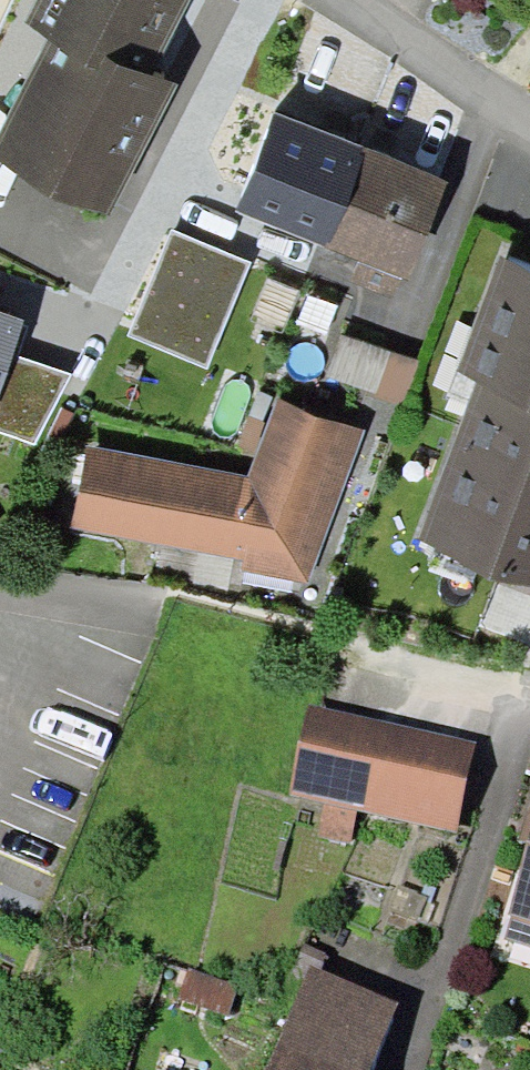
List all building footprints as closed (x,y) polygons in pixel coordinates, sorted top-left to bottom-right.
[(0,139),(0,159),(110,216),(176,87),(154,75),(193,0),(37,0),(24,26),(51,40),(0,139)] [(327,248),(368,148),(275,111),(235,210),(327,248)] [(327,248),(360,261),(401,278),(407,280),(448,181),(368,148),(327,248)] [(251,263),(171,231),(128,336),(208,368),(251,263)] [(393,298),(401,278),(360,261),(351,281),(393,298)] [(417,543),(529,585),(529,273),(498,261),(448,395),(469,403),(417,543)] [(73,375),(18,357),(30,327),(22,324),(24,320),(0,311),(0,434),(36,446),(73,375)] [(403,406),(418,362),(341,336),(327,377),(376,394),(375,397),(403,406)] [(278,397),(268,425),(257,455),(249,477),(87,446),(73,528),(244,562),(242,571),(310,583),(365,431),(278,397)] [(239,448),(257,455),(268,425),(250,418),(239,448)] [(310,704),(290,796),(323,803),(357,810),(457,832),(477,739),(310,704)] [(350,843),(357,810),(323,803),(316,836),(350,843)] [(529,844),(529,805),(520,840),(529,844)] [(501,940),(529,949),(529,845),(501,940)] [(396,998),(305,966),(268,1069),(370,1069),(396,998)] [(237,985),(188,968),(179,995),(227,1012),(237,985)]
